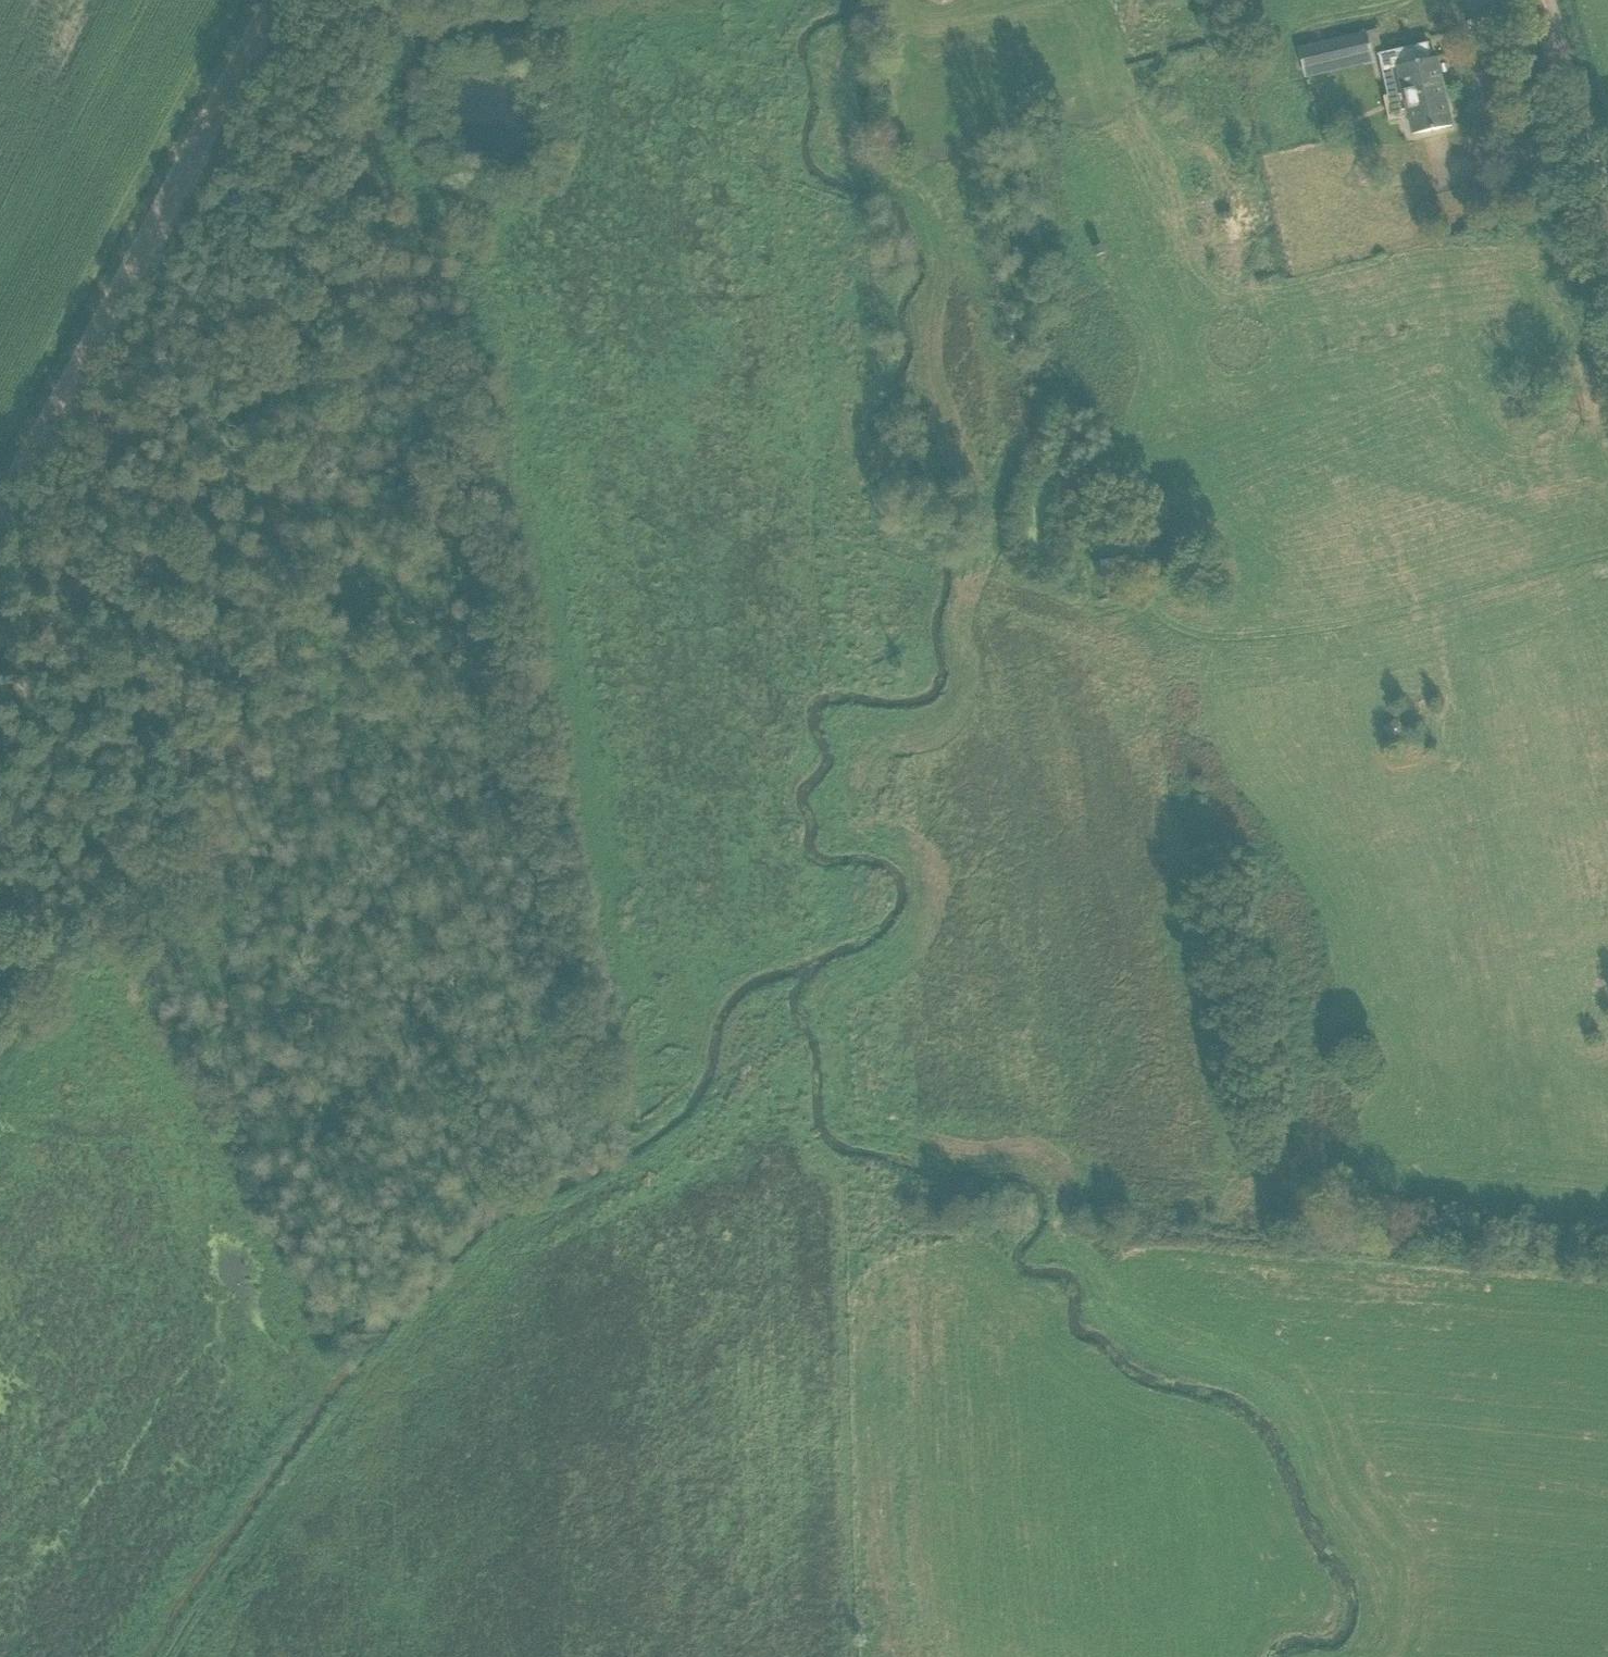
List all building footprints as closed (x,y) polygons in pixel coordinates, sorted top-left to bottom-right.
[(1297,48),(1302,69),(1370,52),(1365,31),(1297,48)] [(1426,38),(1377,50),(1382,70),(1395,67),(1411,134),(1428,130),(1449,125),(1431,46),(1428,47),(1426,38)] [(1504,140),(1496,142),(1498,151),(1506,149),(1504,140)] [(1489,175),(1479,177),(1481,187),(1491,184),(1489,175)] [(1101,245),(1092,248),(1095,256),(1104,253),(1101,245)]
